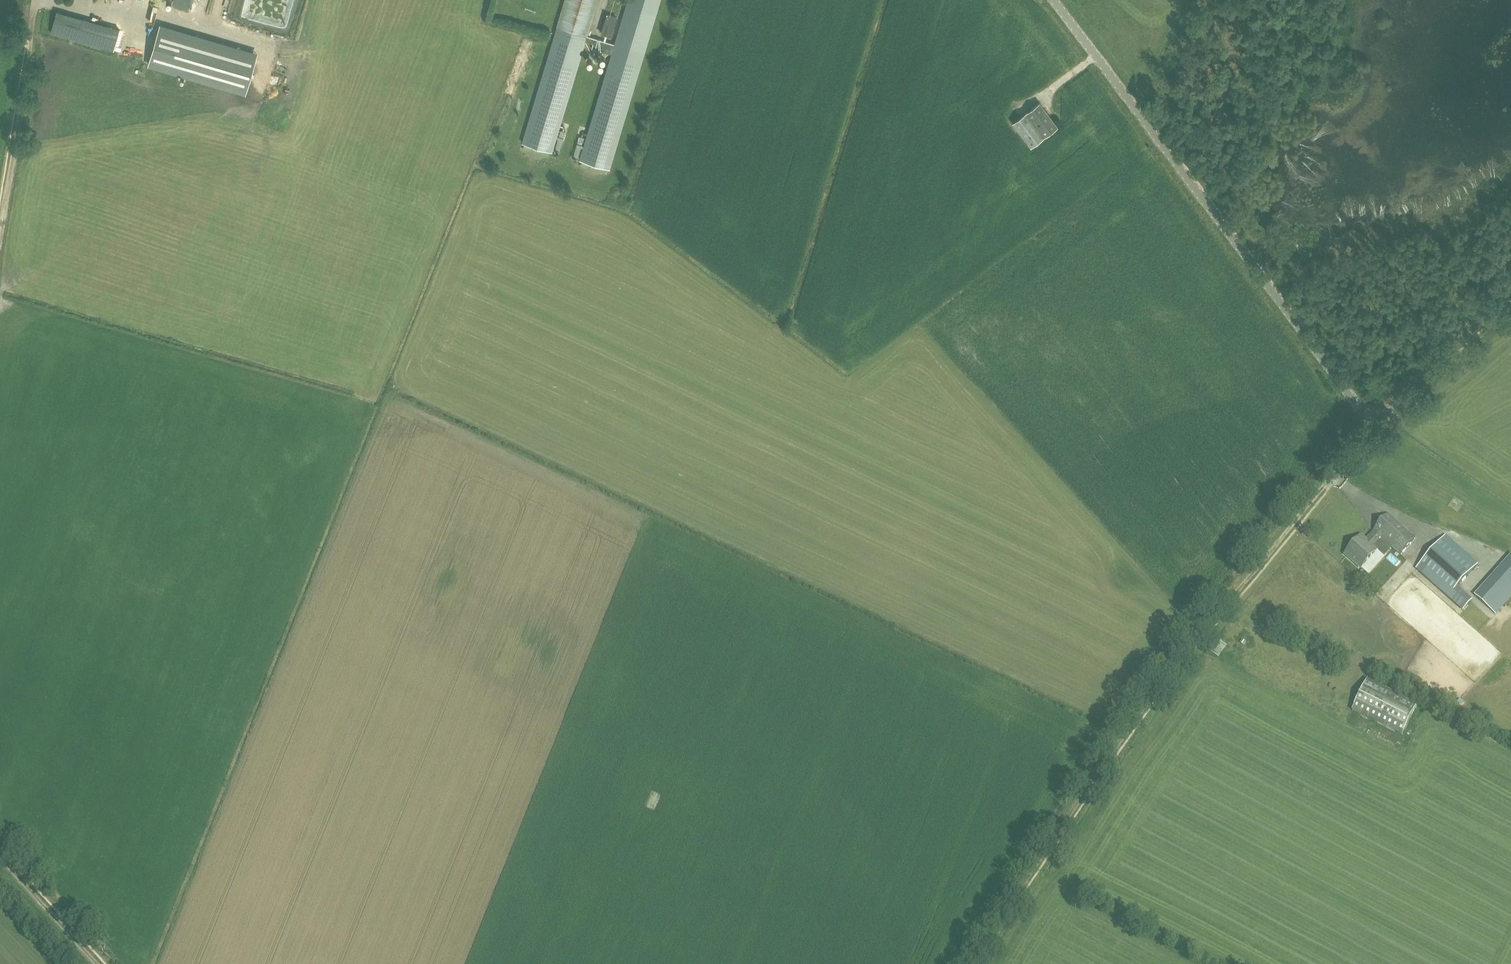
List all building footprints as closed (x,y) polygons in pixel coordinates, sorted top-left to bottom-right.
[(244,15),(289,26),(295,0),(247,0),(244,15)] [(593,43),(591,48),(613,54),(581,159),(610,168),(661,0),(630,0),(616,44),(588,36),(598,0),(566,0),(524,142),(553,150),(586,41),(593,43)] [(77,38),(82,18),(58,11),(53,32),(77,38)] [(250,83),(258,47),(245,44),(247,37),(210,29),(210,33),(162,22),(154,57),(206,69),(204,77),(243,86),(244,81),(250,83)] [(1039,102),(1026,112),(1013,122),(1031,146),(1057,126),(1039,102)] [(1396,561),(1415,539),(1389,515),(1375,530),(1376,531),(1367,541),(1361,536),(1356,542),(1358,544),(1347,555),(1359,566),(1375,548),(1374,547),(1382,538),(1389,543),(1383,549),(1396,561)] [(1478,565),(1446,537),(1417,568),(1464,610),(1463,612),(1470,618),(1478,610),(1470,603),(1472,602),(1468,598),(1474,592),(1476,593),(1472,597),(1482,607),(1486,603),(1492,608),(1510,587),(1510,562),(1504,557),(1497,564),(1493,561),(1485,570),(1489,573),(1473,590),(1463,581),(1478,565)] [(1222,643),(1217,639),(1208,652),(1212,656),(1222,643)] [(1406,728),(1418,702),(1368,677),(1355,703),(1406,728)]
